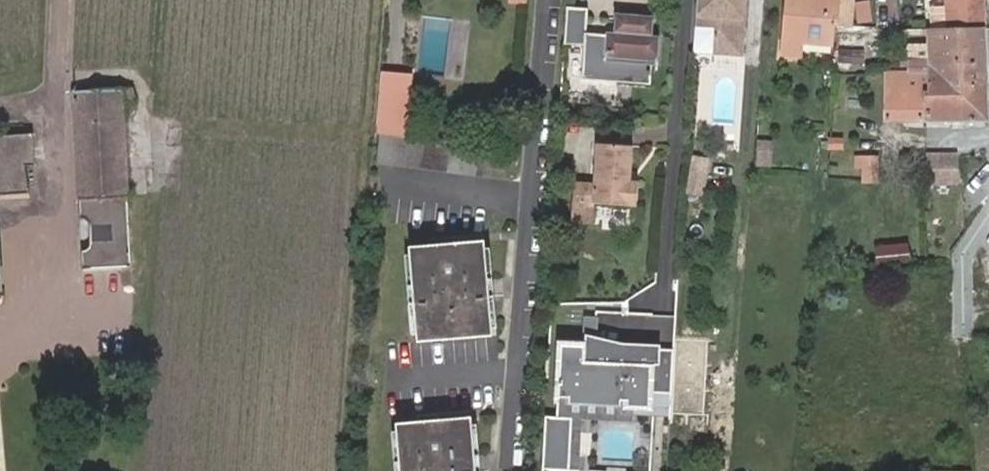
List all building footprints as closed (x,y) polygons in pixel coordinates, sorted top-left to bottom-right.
[(695,28),(693,56),(748,60),(752,15),(746,15),(748,0),(697,0),(695,28)] [(753,0),(752,0),(748,0),(746,15),(752,15),(756,15),(758,0),(753,0)] [(838,0),(792,0),(788,57),(802,58),(803,41),(833,43),(835,25),(838,0)] [(835,25),(854,26),(858,0),(838,0),(835,25)] [(874,18),(874,0),(861,0),(860,18),(874,18)] [(951,5),(935,6),(936,28),(984,27),(984,0),(951,0),(951,5)] [(652,82),(654,62),(660,62),(662,34),(655,33),(656,15),(618,12),(617,30),(609,30),(609,32),(590,31),(592,8),(571,6),(570,13),(568,42),(587,44),(584,77),(652,82)] [(984,89),(984,27),(936,28),(934,28),(934,46),(913,45),(912,72),(949,73),(949,88),(984,89)] [(868,62),(870,31),(840,30),(837,60),(868,62)] [(386,72),(382,135),(384,135),(419,138),(423,75),(386,72)] [(888,119),(928,119),(928,88),(949,88),(949,73),(912,72),(887,72),(888,119)] [(81,200),(127,198),(123,98),(133,98),(132,88),(75,92),(81,200)] [(928,88),(928,119),(984,120),(984,89),(949,88),(928,88)] [(26,193),(27,167),(35,166),(34,134),(0,136),(0,194),(26,193)] [(644,180),(636,179),(638,144),(602,141),(599,181),(579,179),(576,218),(596,220),(598,200),(642,204),(644,180)] [(962,182),(962,149),(932,149),(932,181),(962,182)] [(879,157),(864,157),(864,178),(878,178),(879,157)] [(131,266),(127,198),(81,200),(82,217),(87,219),(88,219),(88,220),(89,220),(90,221),(91,222),(92,223),(92,224),(92,225),(92,226),(93,226),(93,227),(92,241),(92,242),(91,243),(91,244),(90,245),(89,246),(88,247),(87,247),(87,248),(83,249),(83,268),(131,266)] [(425,339),(500,332),(491,239),(416,246),(425,339)] [(907,244),(878,247),(880,264),(909,262),(907,244)] [(659,315),(587,309),(585,332),(657,337),(659,315)] [(592,349),(592,345),(565,343),(562,376),(560,376),(560,384),(562,385),(562,394),(572,395),(631,400),(630,406),(637,407),(648,408),(651,404),(652,392),(653,379),(621,377),(621,370),(624,370),(624,364),(610,363),(607,362),(602,358),(601,354),(601,352),(601,350),(592,349)] [(670,393),(673,351),(601,346),(601,350),(601,352),(601,354),(602,358),(607,362),(610,363),(624,364),(624,370),(621,370),(621,377),(653,379),(652,392),(670,393)] [(562,394),(560,415),(548,414),(544,470),(571,470),(575,420),(570,419),(572,395),(562,394)] [(572,395),(570,419),(575,420),(571,470),(581,470),(585,413),(637,417),(637,407),(630,406),(631,400),(572,395)] [(481,416),(407,425),(412,470),(486,470),(481,416)]
